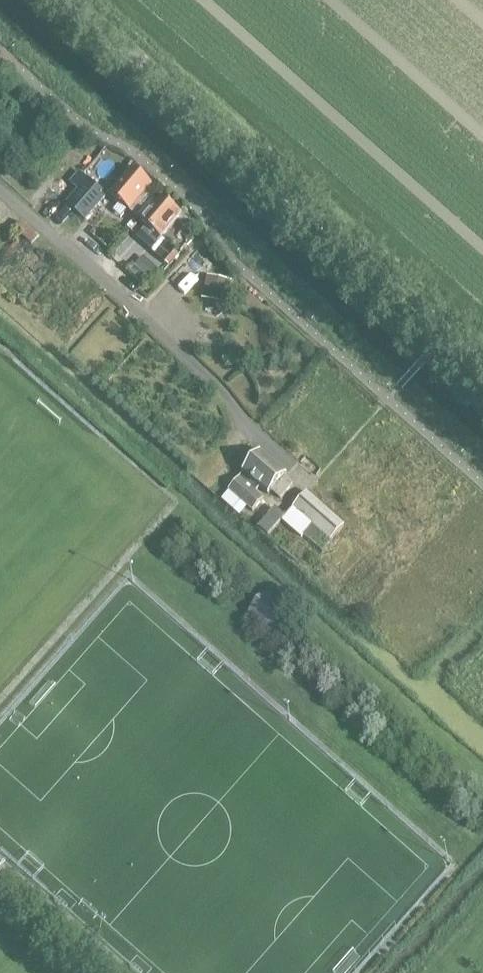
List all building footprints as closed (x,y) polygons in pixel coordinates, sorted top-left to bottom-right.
[(111,195),(130,212),(137,218),(147,206),(140,201),(153,187),(133,170),(111,195)] [(85,220),(106,196),(88,180),(67,204),(85,220)] [(163,198),(152,211),(147,206),(137,218),(142,222),(148,227),(140,236),(147,242),(154,233),(161,239),(182,215),(163,198)] [(174,252),(166,245),(157,255),(165,263),(174,252)] [(210,272),(205,295),(230,301),(235,277),(210,272)] [(262,454),(245,473),(240,479),(230,491),(253,511),(263,499),(256,493),(261,488),(267,493),(270,489),(276,493),(280,489),(285,494),(293,486),(282,476),(284,474),(262,454)] [(331,541),(345,525),(307,492),(293,507),(331,541)] [(269,533),(285,513),(275,504),(258,525),(269,533)] [(273,629),(290,611),(267,590),(250,608),(273,629)]
